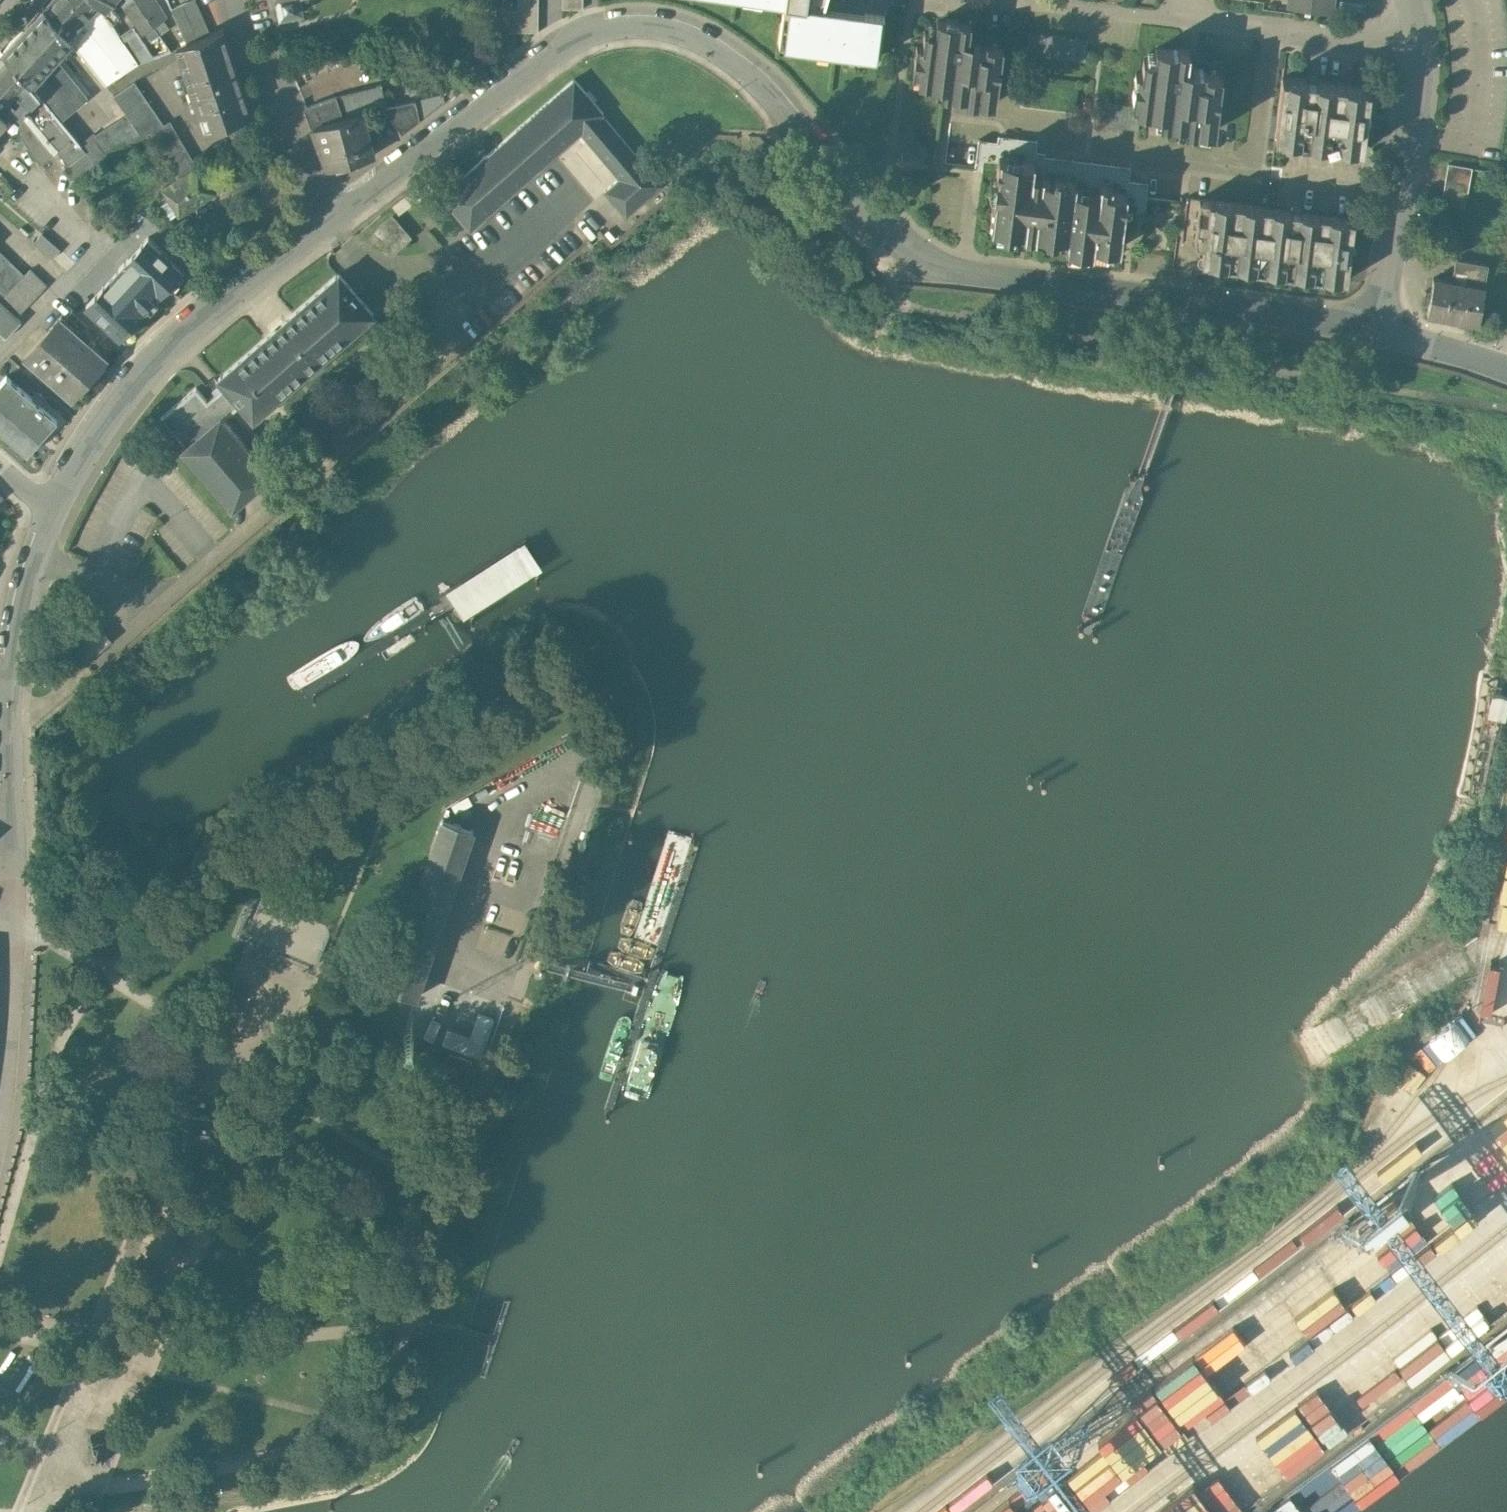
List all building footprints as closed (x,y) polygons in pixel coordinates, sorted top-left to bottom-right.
[(44,7),(68,36),(99,3),(96,0),(50,0),(44,7)] [(99,3),(106,11),(111,4),(115,0),(96,0),(99,3)] [(136,0),(125,8),(143,33),(145,32),(154,26),(136,0)] [(157,0),(136,0),(154,26),(167,17),(157,0)] [(171,8),(187,43),(209,34),(195,0),(190,0),(171,8)] [(280,16),(302,12),(300,0),(277,0),(280,16)] [(1289,8),(1331,13),(1333,0),(1290,0),(1289,8)] [(106,11),(99,3),(68,36),(68,37),(71,41),(106,84),(136,64),(138,63),(121,37),(112,24),(104,12),(106,11)] [(121,18),(111,4),(106,11),(104,12),(112,24),(121,18)] [(44,7),(3,51),(31,84),(55,58),(71,41),(68,37),(68,36),(44,7)] [(863,18),(783,7),(779,40),(879,54),(885,13),(864,10),(863,18)] [(959,21),(939,18),(937,31),(926,29),(923,43),(917,42),(913,70),(930,73),(929,81),(950,84),(949,91),(975,95),(975,98),(994,101),(1003,46),(987,43),(987,41),(969,38),(971,21),(960,19),(959,21)] [(154,26),(145,32),(151,40),(160,34),(154,26)] [(134,28),(121,37),(138,63),(154,57),(134,28)] [(187,43),(186,43),(176,48),(204,132),(226,124),(251,116),(252,116),(238,74),(236,75),(221,30),(209,34),(187,43)] [(1088,38),(1030,30),(1027,54),(1085,61),(1088,38)] [(1178,50),(1156,47),(1155,60),(1144,58),(1142,73),(1136,72),(1132,100),(1149,102),(1148,111),(1169,113),(1169,120),(1188,123),(1188,119),(1197,120),(1196,128),(1215,130),(1222,75),(1206,73),(1206,70),(1193,68),(1192,72),(1187,71),(1190,51),(1178,49),(1178,50)] [(0,55),(0,109),(9,117),(11,119),(17,112),(21,116),(22,114),(28,108),(24,105),(31,97),(35,100),(40,95),(31,84),(3,51),(0,55)] [(87,98),(55,58),(31,84),(40,95),(52,110),(60,120),(87,98)] [(1370,88),(1282,77),(1274,136),(1363,147),(1370,88)] [(603,111),(574,78),(441,194),(470,226),(581,130),(596,148),(616,130),(601,112),(603,111)] [(1079,87),(1024,80),(1020,105),(1076,112),(1079,87)] [(134,81),(114,95),(127,114),(142,136),(151,131),(163,123),(134,81)] [(382,85),(336,96),(336,97),(344,117),(361,113),(384,108),(387,107),(384,93),(382,85)] [(435,95),(416,100),(419,118),(445,99),(435,95)] [(336,97),(306,107),(313,126),(344,117),(336,97)] [(419,118),(416,100),(387,107),(384,108),(401,132),(419,118)] [(1143,108),(1106,103),(1103,125),(1140,130),(1143,108)] [(0,109),(0,128),(9,117),(0,109)] [(60,120),(52,110),(37,124),(70,163),(85,150),(60,120)] [(55,153),(22,114),(21,116),(17,112),(11,119),(10,119),(40,164),(55,153)] [(361,113),(313,126),(329,165),(371,154),(361,113)] [(127,114),(95,135),(111,155),(142,136),(127,114)] [(251,116),(226,124),(234,145),(256,131),(251,116)] [(197,167),(169,120),(163,123),(151,131),(178,177),(197,167)] [(616,130),(596,148),(620,175),(605,188),(626,211),(661,181),(616,130)] [(95,135),(93,133),(80,144),(85,150),(97,164),(111,155),(95,135)] [(70,163),(66,167),(77,180),(97,164),(85,150),(70,163)] [(1031,158),(999,154),(990,221),(1064,231),(1063,243),(1091,247),(1092,240),(1120,243),(1127,189),(1109,187),(1110,180),(1097,178),(1096,185),(1087,184),(1086,187),(1072,185),(1073,178),(1040,174),(1040,171),(1030,170),(1031,158)] [(1448,161),(1445,174),(1469,178),(1472,165),(1448,161)] [(197,167),(178,177),(163,187),(179,214),(213,191),(198,167),(197,167)] [(1445,174),(1443,187),(1467,192),(1469,178),(1445,174)] [(1467,192),(1443,187),(1441,200),(1465,205),(1467,192)] [(1353,217),(1199,197),(1194,239),(1203,240),(1201,257),(1345,275),(1353,217)] [(392,204),(372,221),(391,243),(411,225),(392,204)] [(60,250),(42,234),(34,243),(52,259),(60,250)] [(149,238),(78,314),(95,330),(104,320),(121,335),(160,293),(182,269),(149,238)] [(0,252),(0,292),(4,296),(24,275),(0,252)] [(24,275),(4,296),(20,312),(46,285),(29,269),(24,275)] [(339,272),(278,324),(313,363),(373,311),(364,300),(368,296),(346,270),(341,274),(339,272)] [(1433,274),(1426,309),(1478,318),(1484,284),(1433,274)] [(4,306),(0,310),(0,331),(6,338),(21,321),(4,306)] [(90,326),(72,311),(64,320),(82,335),(90,326)] [(64,320),(62,318),(28,357),(50,375),(50,376),(69,392),(103,353),(82,335),(64,320)] [(253,415),(313,363),(278,324),(219,376),(225,383),(207,398),(196,386),(162,415),(187,444),(183,447),(232,504),(270,471),(222,416),(240,400),(253,415)] [(6,375),(0,382),(0,431),(26,453),(56,418),(6,375)] [(442,815),(413,902),(444,913),(474,825),(442,815)] [(403,990),(416,995),(438,928),(408,918),(385,984),(403,990)] [(473,1057),(450,1050),(443,1072),(454,1076),(458,1065),(469,1068),(473,1057)] [(1477,1120),(1497,1148),(1506,1141),(1506,1098),(1477,1120)] [(1383,1185),(1413,1231),(1501,1173),(1498,1168),(1506,1162),(1506,1161),(1501,1152),(1486,1161),(1466,1131),(1383,1185)] [(1208,1330),(1071,1423),(1102,1469),(1106,1467),(1114,1478),(1153,1451),(1143,1436),(1190,1404),(1198,1415),(1254,1377),(1219,1326),(1210,1332),(1208,1330)] [(1170,1425),(1148,1436),(1154,1448),(1176,1437),(1170,1425)]
